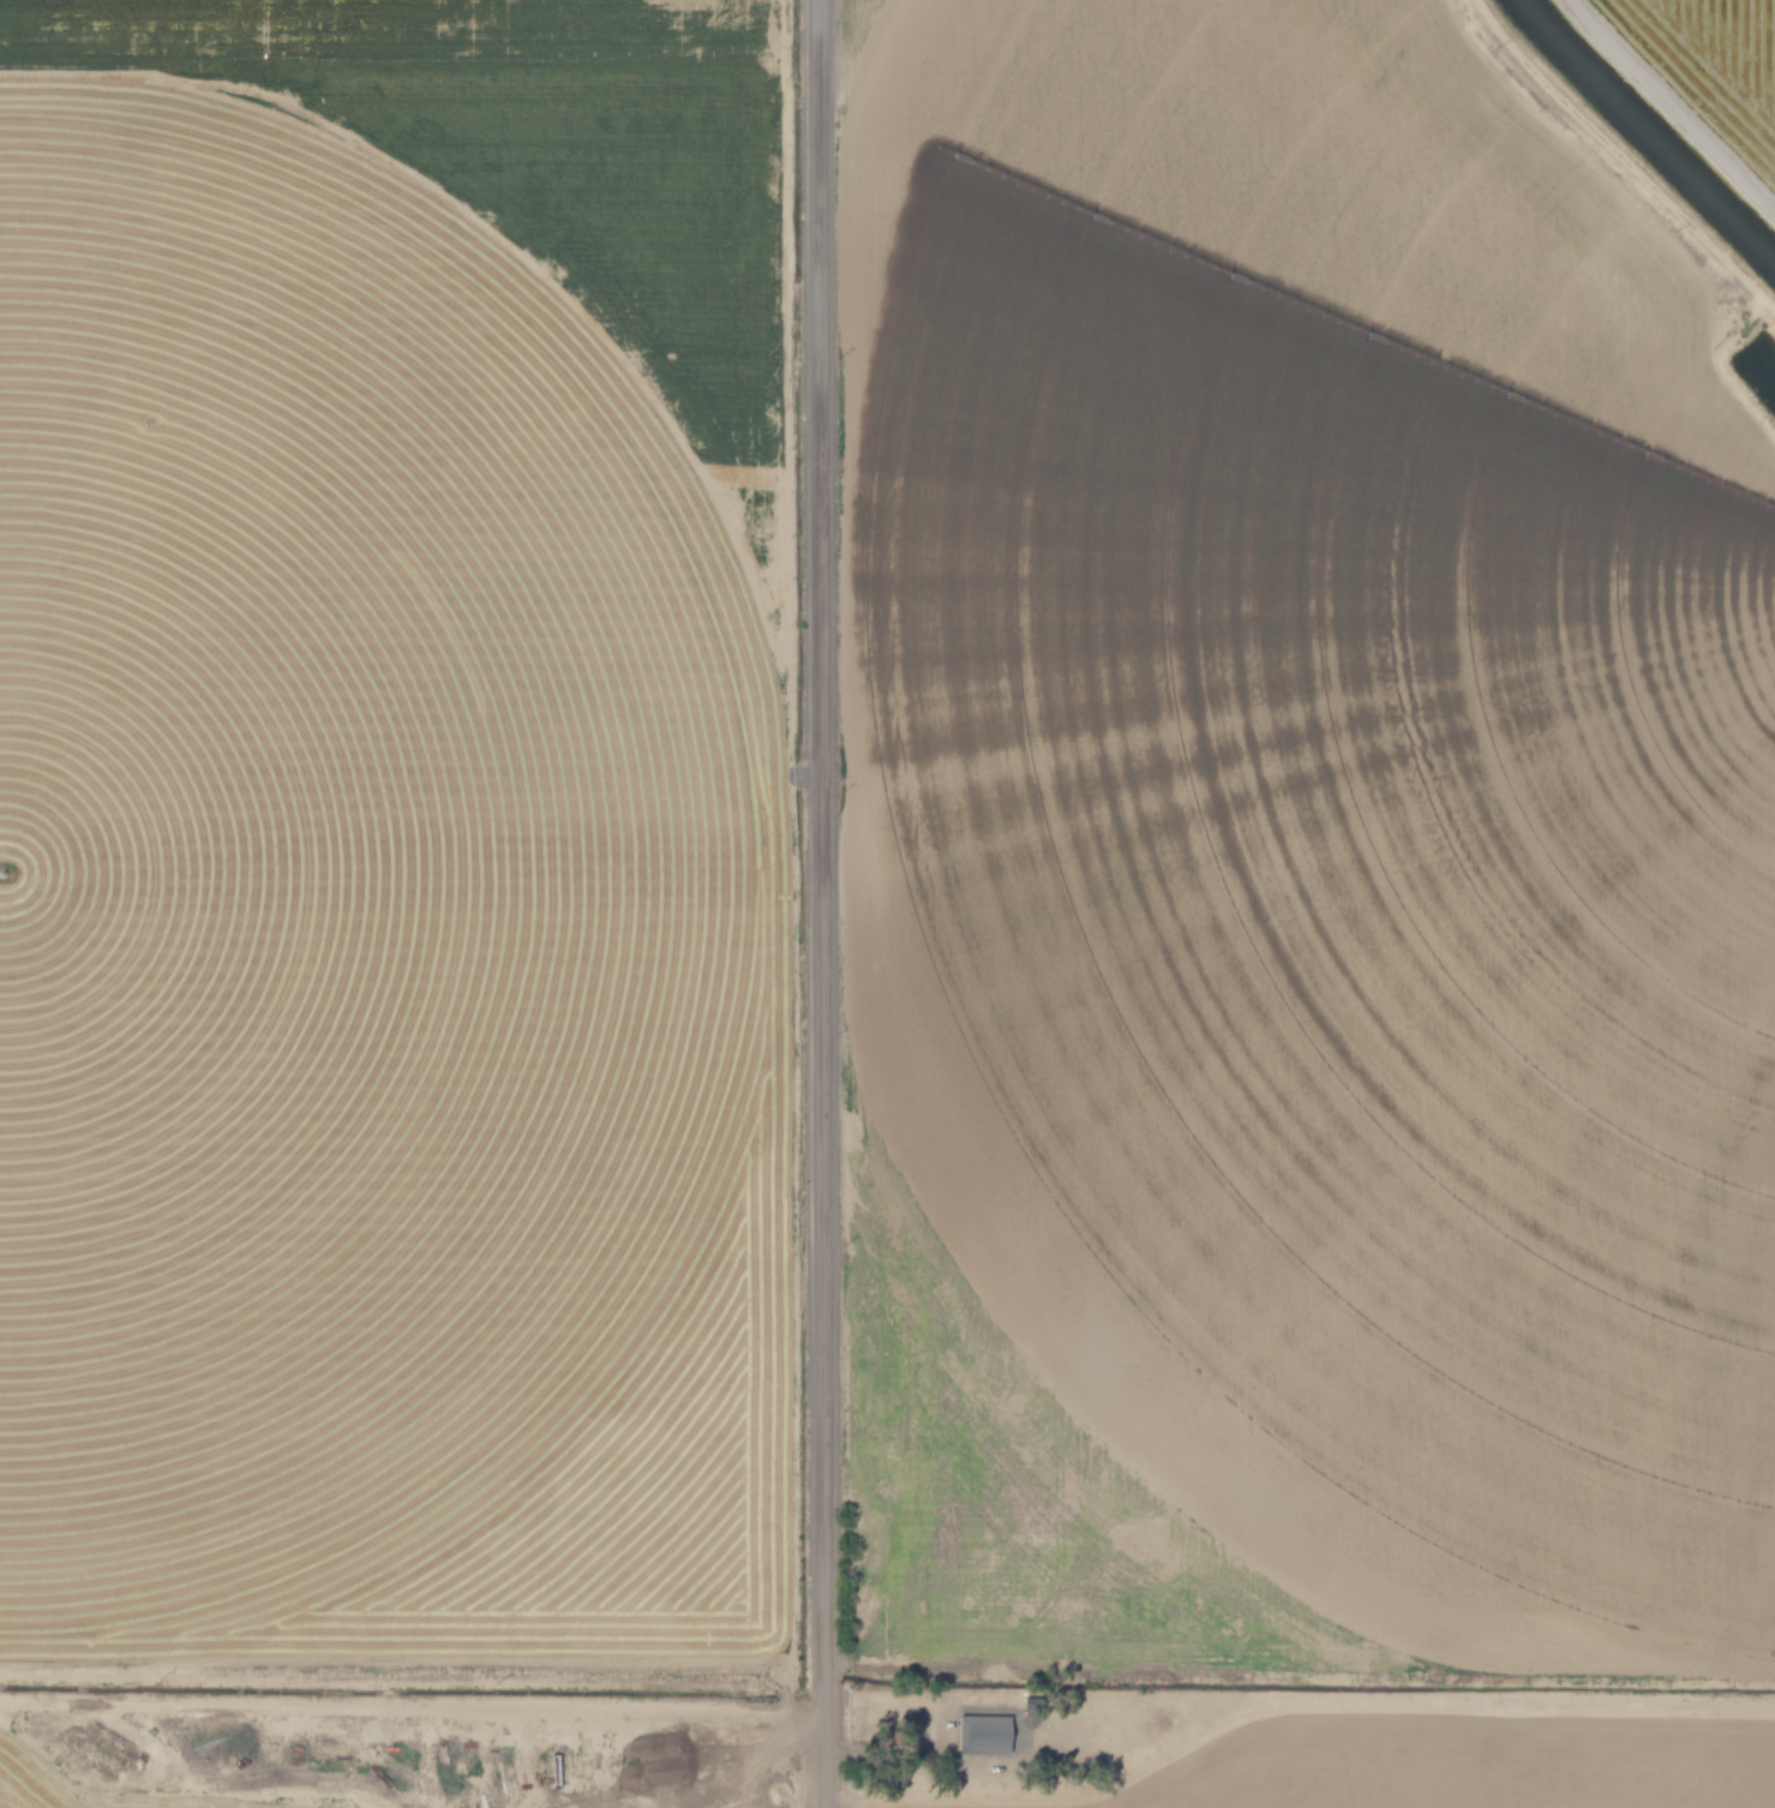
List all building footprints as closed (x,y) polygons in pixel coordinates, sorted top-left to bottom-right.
[(954,1716),(954,1753),(1007,1753),(1007,1716),(954,1716)]
